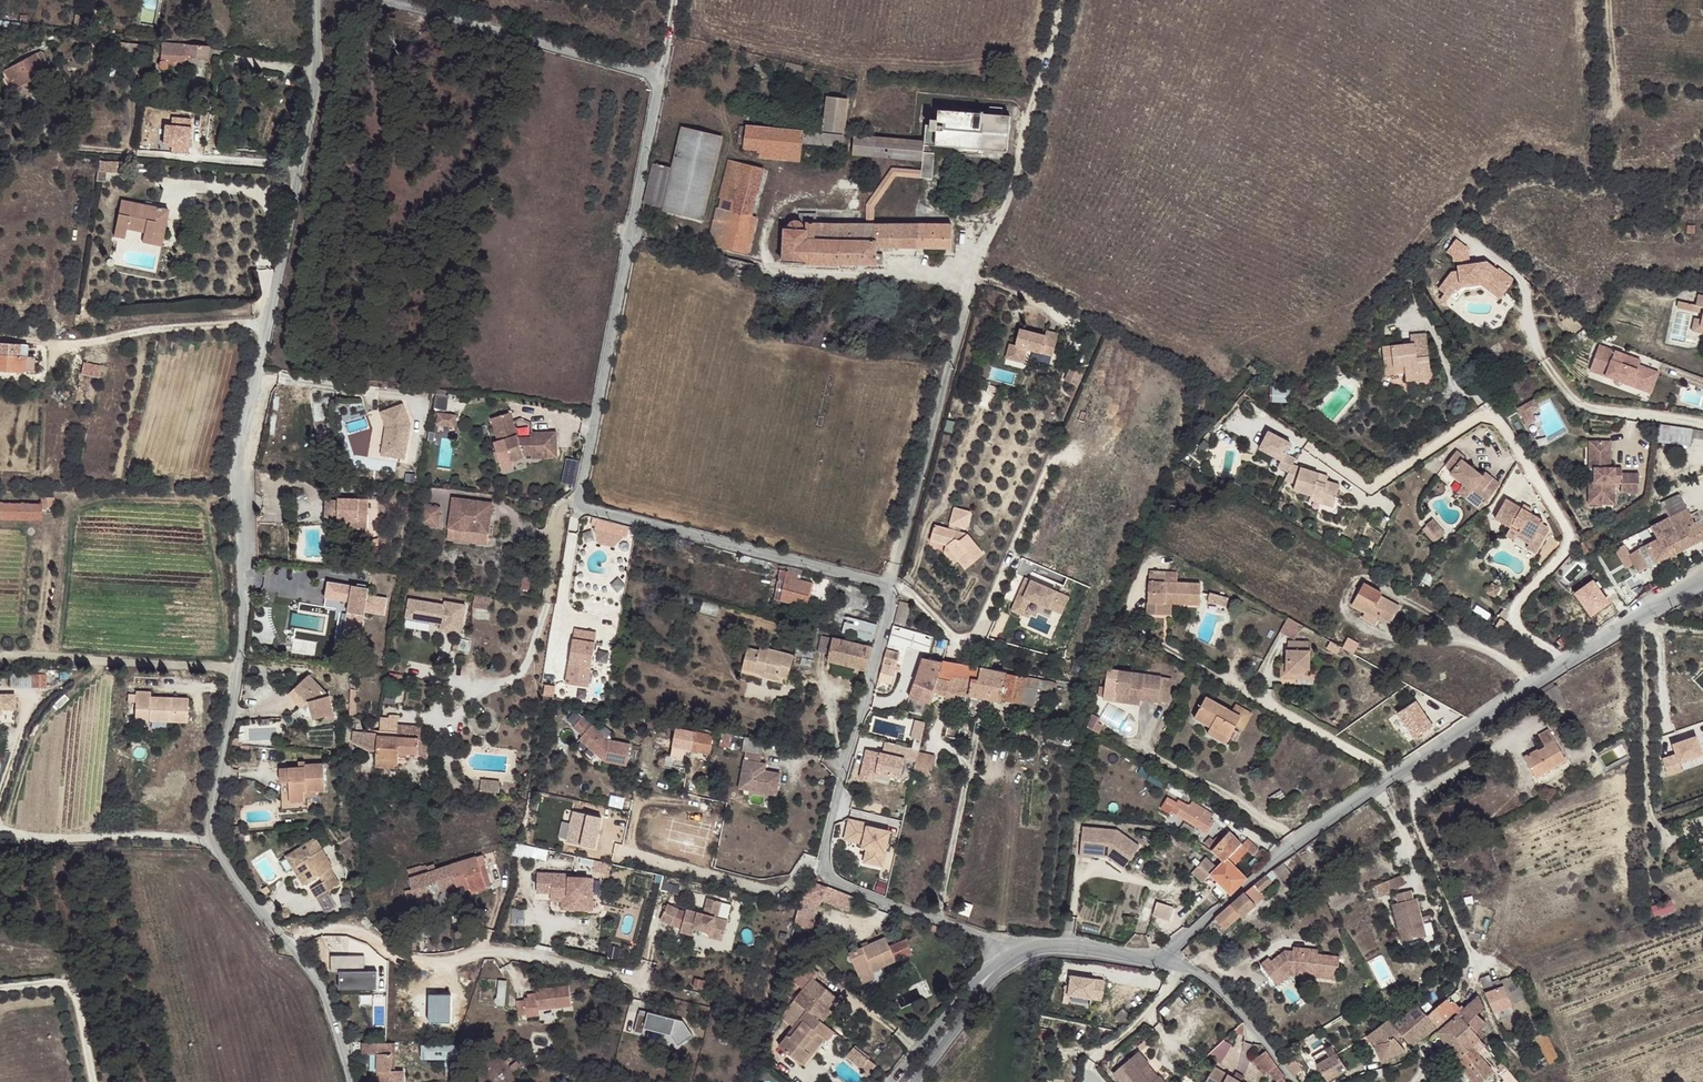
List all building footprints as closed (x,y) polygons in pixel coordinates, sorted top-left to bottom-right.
[(84,26),(86,14),(79,13),(76,25),(84,26)] [(163,43),(163,48),(162,67),(167,68),(168,61),(180,62),(183,62),(184,59),(183,56),(208,59),(209,47),(163,43)] [(43,49),(36,53),(46,72),(50,80),(57,76),(43,49)] [(13,75),(15,78),(18,83),(27,78),(28,81),(46,72),(36,53),(4,69),(8,77),(13,75)] [(803,61),(785,57),(782,69),(800,74),(803,61)] [(240,75),(241,67),(227,66),(227,73),(240,75)] [(827,99),(825,133),(843,134),(846,101),(827,99)] [(924,126),(923,143),(923,148),(932,148),(1007,152),(1009,117),(1004,117),(993,116),(941,112),(940,121),(933,121),(933,126),(924,126)] [(170,120),(169,127),(173,128),(191,129),(189,122),(170,120)] [(169,127),(166,127),(165,147),(172,147),(173,128),(169,127)] [(172,147),(190,149),(191,129),(173,128),(172,147)] [(739,145),(748,146),(749,128),(740,128),(739,145)] [(801,157),(802,145),(804,133),(749,128),(748,146),(747,151),(801,157)] [(722,140),(683,131),(673,171),(664,210),(664,213),(702,221),(722,140)] [(842,149),(843,136),(804,133),(802,145),(842,149)] [(923,143),(868,139),(856,138),(854,157),(867,158),(922,162),(923,148),(923,143)] [(923,148),(922,162),(922,167),(889,166),(868,203),(865,221),(873,221),(875,205),(893,176),(932,176),(932,148),(923,148)] [(119,172),(120,160),(101,159),(100,181),(108,181),(109,171),(119,172)] [(723,198),(721,210),(752,218),(765,169),(730,161),(720,197),(723,198)] [(664,210),(673,171),(652,166),(645,206),(664,210)] [(156,227),(166,229),(170,210),(123,201),(116,236),(126,238),(128,229),(145,232),(155,235),(156,227)] [(752,218),(721,210),(717,209),(709,245),(748,254),(757,219),(752,218)] [(802,225),(807,225),(815,225),(815,217),(802,217),(802,225)] [(807,237),(807,232),(804,231),(803,227),(801,224),(798,223),(794,224),(792,227),(791,231),(785,230),(785,264),(795,265),(805,264),(807,237)] [(807,237),(814,237),(840,239),(876,241),(874,227),(840,226),(815,225),(807,225),(807,232),(807,237)] [(882,250),(920,250),(954,250),(953,226),(921,226),(905,227),(874,227),(876,241),(877,251),(882,250)] [(165,236),(166,229),(156,227),(155,235),(165,236)] [(163,245),(165,236),(155,235),(145,232),(144,242),(163,245)] [(838,268),(839,265),(878,266),(877,265),(877,251),(876,241),(840,239),(814,237),(807,237),(805,264),(838,268)] [(1485,263),(1477,264),(1478,268),(1470,268),(1470,265),(1467,249),(1455,241),(1447,253),(1452,257),(1452,262),(1456,262),(1456,272),(1452,273),(1440,289),(1451,297),(1456,289),(1459,291),(1460,288),(1481,284),(1480,276),(1482,276),(1503,292),(1512,279),(1497,269),(1496,271),(1485,263)] [(1498,298),(1503,292),(1482,276),(1480,276),(1481,284),(1498,298)] [(1562,316),(1568,309),(1565,306),(1559,313),(1562,316)] [(1691,310),(1679,307),(1678,314),(1690,317),(1691,310)] [(1699,312),(1696,311),(1695,318),(1702,319),(1702,313),(1699,312)] [(1402,359),(1403,366),(1405,372),(1429,367),(1419,323),(1403,326),(1405,336),(1377,344),(1381,363),(1402,359)] [(1697,324),(1694,337),(1701,339),(1702,327),(1702,326),(1697,324)] [(41,325),(33,326),(33,336),(42,337),(41,325)] [(1045,334),(1020,328),(1016,343),(1009,341),(1006,356),(1023,360),(1025,348),(1052,355),(1058,333),(1046,330),(1045,334)] [(22,345),(0,343),(0,355),(20,356),(22,345)] [(1640,357),(1599,343),(1592,362),(1608,367),(1606,373),(1642,386),(1649,365),(1639,362),(1640,357)] [(27,357),(28,357),(29,346),(22,345),(20,356),(27,357)] [(26,369),(27,357),(20,356),(0,355),(0,370),(20,372),(20,368),(26,369)] [(36,358),(28,357),(27,357),(26,369),(34,370),(36,358)] [(1383,371),(1403,366),(1402,359),(1381,363),(1383,371)] [(102,377),(105,364),(87,361),(84,373),(102,377)] [(1608,367),(1592,362),(1590,368),(1606,373),(1608,367)] [(1075,383),(1081,369),(1070,364),(1064,378),(1075,383)] [(1659,368),(1649,365),(1642,386),(1652,389),(1659,368)] [(1335,367),(1326,381),(1330,384),(1339,370),(1335,367)] [(1271,401),(1291,402),(1291,388),(1271,388),(1271,401)] [(447,409),(449,397),(438,395),(437,407),(447,409)] [(1536,399),(1519,408),(1529,425),(1537,420),(1533,412),(1541,408),(1536,399)] [(408,466),(413,430),(404,410),(383,418),(388,434),(383,462),(408,466)] [(513,414),(494,420),(500,443),(496,444),(504,470),(515,467),(514,463),(526,460),(525,457),(534,457),(534,460),(559,459),(558,433),(533,434),(533,439),(533,440),(529,441),(529,439),(520,439),(513,414)] [(456,428),(458,417),(440,415),(439,426),(456,428)] [(1660,421),(1658,438),(1690,443),(1692,434),(1702,436),(1702,427),(1660,421)] [(1288,472),(1292,465),(1295,458),(1285,453),(1291,442),(1269,431),(1260,448),(1280,459),(1277,466),(1288,472)] [(1534,444),(1529,436),(1523,439),(1528,447),(1534,444)] [(1614,439),(1592,439),(1592,453),(1600,454),(1600,466),(1597,466),(1597,481),(1591,481),(1591,504),(1616,504),(1616,481),(1622,482),(1622,491),(1640,491),(1640,470),(1624,470),(1618,470),(1618,465),(1614,465),(1614,439)] [(1486,480),(1478,473),(1459,458),(1461,454),(1451,448),(1440,463),(1449,469),(1447,472),(1460,482),(1467,488),(1465,491),(1473,497),(1475,494),(1483,499),(1496,482),(1488,476),(1486,480)] [(1600,454),(1592,453),(1592,466),(1597,466),(1600,466),(1600,454)] [(1299,468),(1292,465),(1288,472),(1284,479),(1295,482),(1299,468)] [(1318,473),(1299,468),(1295,482),(1293,490),(1311,495),(1309,499),(1332,505),(1338,485),(1326,481),(1325,483),(1316,481),(1318,473)] [(1480,471),(1478,473),(1486,480),(1488,476),(1480,471)] [(1327,476),(1318,473),(1316,481),(1325,483),(1326,481),(1327,476)] [(1467,488),(1460,482),(1454,490),(1477,508),(1483,499),(1475,494),(1473,497),(1465,491),(1467,488)] [(1680,491),(1661,500),(1670,518),(1689,509),(1680,491)] [(1503,495),(1492,515),(1510,525),(1530,535),(1535,527),(1541,516),(1528,509),(1519,504),(1503,495)] [(43,496),(43,503),(42,505),(55,506),(55,497),(43,496)] [(1522,499),(1519,504),(1528,509),(1531,504),(1522,499)] [(494,506),(452,501),(447,543),(489,548),(494,506)] [(43,503),(0,502),(0,511),(0,519),(42,519),(42,512),(42,505),(43,503)] [(341,508),(327,507),(327,526),(349,527),(349,534),(369,535),(370,506),(341,505),(341,508)] [(938,523),(934,538),(951,543),(971,533),(963,531),(964,525),(970,527),(974,511),(958,506),(954,522),(959,524),(958,529),(952,528),(938,523)] [(1689,509),(1670,518),(1676,531),(1695,522),(1689,509)] [(423,510),(420,528),(437,530),(439,511),(423,510)] [(1510,525),(1492,515),(1488,523),(1504,531),(1506,526),(1516,531),(1513,537),(1522,542),(1533,548),(1543,531),(1535,527),(1530,535),(1510,525)] [(630,527),(592,517),(591,523),(596,525),(595,529),(627,537),(630,527)] [(1670,518),(1652,527),(1658,540),(1669,535),(1676,531),(1670,518)] [(1426,537),(1436,529),(1428,520),(1418,528),(1426,537)] [(1677,554),(1702,541),(1702,538),(1698,527),(1696,523),(1695,522),(1676,531),(1669,535),(1677,554)] [(1440,534),(1436,529),(1426,537),(1431,542),(1440,534)] [(1294,541),(1297,535),(1288,531),(1285,536),(1294,541)] [(971,533),(951,543),(963,558),(962,559),(969,568),(987,553),(971,533)] [(1652,566),(1677,554),(1669,535),(1658,540),(1642,547),(1652,566)] [(1590,551),(1585,542),(1579,548),(1584,555),(1590,551)] [(951,543),(948,550),(958,562),(962,559),(963,558),(951,543)] [(1645,569),(1652,566),(1642,547),(1637,552),(1645,569)] [(802,575),(804,569),(794,567),(792,572),(802,575)] [(787,570),(780,569),(772,598),(809,607),(814,585),(803,582),(805,575),(802,575),(787,570)] [(530,576),(522,575),(521,587),(529,588),(530,576)] [(1145,576),(1144,585),(1162,586),(1162,577),(1145,576)] [(339,579),(329,577),(325,604),(340,607),(335,638),(360,642),(362,633),(344,630),(349,599),(336,597),(339,579)] [(1162,577),(1162,586),(1173,587),(1173,577),(1162,577)] [(1025,578),(1012,611),(1023,615),(1029,599),(1054,610),(1059,597),(1068,601),(1069,596),(1025,578)] [(358,583),(339,579),(336,597),(349,599),(344,630),(362,633),(365,611),(385,615),(388,596),(368,592),(370,585),(368,584),(358,583)] [(1495,595),(1500,585),(1492,580),(1487,590),(1495,595)] [(1370,612),(1382,618),(1383,616),(1396,622),(1405,606),(1385,596),(1387,592),(1368,582),(1356,605),(1370,612)] [(1162,586),(1144,585),(1143,617),(1160,618),(1161,606),(1169,606),(1197,608),(1198,588),(1162,586)] [(474,594),(473,604),(490,606),(490,604),(491,598),(491,596),(474,594)] [(445,598),(444,602),(409,596),(405,616),(441,622),(440,629),(462,632),(466,602),(445,598)] [(1213,598),(1207,596),(1204,604),(1210,606),(1213,598)] [(1062,613),(1068,601),(1059,597),(1054,610),(1062,613)] [(1225,602),(1213,598),(1210,606),(1223,610),(1225,602)] [(906,625),(911,603),(899,601),(899,608),(896,623),(906,625)] [(1161,606),(1160,618),(1168,618),(1169,606),(1161,606)] [(1379,625),(1382,618),(1370,612),(1367,618),(1379,625)] [(1292,636),(1300,621),(1285,614),(1278,628),(1292,636)] [(849,615),(845,631),(864,636),(875,638),(879,623),(849,615)] [(1505,619),(1497,615),(1493,623),(1501,627),(1505,619)] [(934,635),(895,626),(894,633),(892,639),(889,650),(885,664),(882,680),(894,683),(902,651),(909,652),(911,641),(932,646),(934,635)] [(576,628),(574,639),(603,644),(605,633),(576,628)] [(815,651),(818,635),(811,634),(807,649),(815,651)] [(823,635),(819,657),(828,660),(833,636),(824,634),(823,635)] [(833,636),(828,660),(867,670),(873,646),(862,643),(833,636)] [(574,639),(566,685),(588,689),(592,668),(599,670),(603,644),(574,639)] [(750,649),(737,647),(733,668),(754,673),(755,670),(769,673),(781,675),(786,652),(751,645),(750,649)] [(1276,668),(1275,682),(1309,683),(1309,674),(1304,674),(1304,646),(1283,646),(1282,668),(1276,668)] [(936,691),(943,662),(924,658),(911,697),(932,704),(936,691)] [(960,693),(969,694),(1003,701),(1003,699),(1007,673),(943,662),(936,691),(950,695),(959,697),(960,693)] [(1109,695),(1121,697),(1122,688),(1146,691),(1146,696),(1162,698),(1166,673),(1113,666),(1111,683),(1105,682),(1104,692),(1109,693),(1109,695)] [(280,674),(287,682),(291,677),(284,670),(280,674)] [(35,673),(12,672),(12,686),(35,686),(35,675),(35,673)] [(312,708),(314,717),(335,711),(330,694),(309,672),(289,690),(303,705),(309,699),(314,698),(316,706),(311,707),(312,708)] [(1007,673),(1003,699),(1022,702),(1026,686),(1038,688),(1045,689),(1046,688),(1054,689),(1055,686),(1058,686),(1059,682),(1047,681),(1027,676),(1007,673)] [(1173,699),(1177,674),(1166,673),(1162,698),(1173,699)] [(35,686),(47,686),(47,675),(35,675),(35,686)] [(558,687),(548,686),(546,697),(555,699),(558,687)] [(1035,705),(1038,688),(1026,686),(1022,702),(1035,705)] [(1122,688),(1121,697),(1145,700),(1146,696),(1146,691),(1122,688)] [(1,712),(1,707),(16,707),(16,693),(0,693),(0,712),(1,712)] [(153,694),(138,693),(137,710),(152,710),(151,720),(151,723),(189,724),(190,700),(152,698),(153,694)] [(303,705),(307,709),(312,708),(311,707),(316,706),(314,698),(309,699),(303,705)] [(1238,719),(1229,714),(1202,699),(1192,718),(1208,727),(1227,738),(1232,729),(1238,719)] [(1233,706),(1229,714),(1238,719),(1232,729),(1238,733),(1248,715),(1233,706)] [(152,710),(137,710),(137,719),(151,720),(152,710)] [(1098,726),(1102,718),(1103,719),(1105,714),(1097,710),(1091,723),(1098,726)] [(380,730),(380,734),(399,736),(401,723),(401,713),(382,717),(381,730),(380,730)] [(581,716),(572,727),(581,735),(590,725),(581,716)] [(1104,729),(1107,721),(1103,719),(1102,718),(1098,726),(1104,729)] [(681,731),(682,725),(664,721),(663,728),(681,731)] [(421,738),(426,739),(428,725),(401,723),(399,736),(421,738)] [(581,735),(577,740),(595,755),(605,757),(603,762),(625,767),(630,745),(608,740),(590,725),(581,735)] [(1227,738),(1208,727),(1204,733),(1224,744),(1227,738)] [(380,730),(353,728),(352,738),(367,747),(376,747),(378,734),(380,734),(380,730)] [(678,746),(690,748),(694,731),(682,729),(680,735),(678,746)] [(1009,730),(1000,729),(999,739),(1007,741),(1009,730)] [(1016,742),(1017,732),(1009,730),(1007,741),(1016,742)] [(1539,736),(1545,748),(1556,742),(1549,730),(1539,736)] [(715,735),(694,731),(690,748),(712,752),(715,737),(715,735)] [(733,734),(716,731),(715,735),(715,737),(724,739),(722,748),(730,749),(733,734)] [(1671,740),(1675,752),(1662,756),(1667,774),(1680,770),(1677,758),(1701,751),(1696,733),(1671,740)] [(380,734),(378,734),(376,747),(376,755),(397,757),(407,758),(408,751),(420,752),(421,738),(399,736),(380,734)] [(426,739),(421,738),(420,752),(428,753),(429,739),(426,739)] [(1470,739),(1465,742),(1468,748),(1474,744),(1470,739)] [(1556,742),(1545,748),(1539,751),(1539,750),(1525,757),(1537,778),(1567,761),(1556,742)] [(687,759),(690,748),(678,746),(676,757),(687,759)] [(761,763),(763,753),(748,750),(746,760),(761,763)] [(907,758),(868,750),(864,769),(878,772),(903,778),(907,758)] [(919,753),(917,765),(930,768),(933,769),(936,756),(919,753)] [(396,766),(397,757),(376,755),(375,764),(396,766)] [(685,766),(687,759),(676,757),(671,756),(671,759),(666,758),(664,766),(680,769),(680,766),(685,766)] [(761,763),(746,760),(741,781),(757,785),(756,791),(776,795),(781,774),(765,771),(760,770),(761,763)] [(306,762),(306,764),(284,764),(284,779),(289,779),(290,801),(305,800),(305,795),(317,794),(317,790),(326,789),(325,761),(306,762)] [(284,779),(284,764),(280,765),(282,808),(305,807),(305,800),(290,801),(289,779),(284,779)] [(917,765),(915,772),(928,775),(930,768),(917,765)] [(878,772),(864,769),(862,777),(876,780),(878,772)] [(500,779),(481,777),(480,789),(499,791),(500,779)] [(1187,789),(1171,780),(1167,789),(1182,798),(1187,789)] [(757,785),(741,781),(740,787),(756,791),(757,785)] [(1285,793),(1281,787),(1269,795),(1273,801),(1285,793)] [(1172,814),(1173,812),(1178,815),(1182,818),(1208,834),(1216,822),(1205,815),(1208,811),(1196,803),(1193,807),(1186,803),(1186,804),(1181,800),(1179,803),(1170,798),(1163,809),(1172,814)] [(870,824),(851,820),(847,839),(866,843),(865,847),(870,848),(867,862),(883,865),(891,832),(870,827),(870,824)] [(1139,847),(1117,830),(1083,827),(1080,856),(1093,857),(1093,855),(1093,850),(1108,851),(1108,857),(1123,869),(1139,847)] [(1211,875),(1233,896),(1249,879),(1236,865),(1250,851),(1249,850),(1254,844),(1249,839),(1244,845),(1231,832),(1214,851),(1225,861),(1218,868),(1209,858),(1202,865),(1212,875),(1211,875)] [(318,835),(312,839),(318,850),(325,845),(318,835)] [(318,850),(312,839),(289,853),(296,863),(307,882),(322,873),(325,879),(313,887),(318,895),(329,888),(343,880),(333,865),(336,863),(325,845),(318,850)] [(477,854),(480,864),(486,862),(483,852),(477,854)] [(296,863),(289,853),(282,858),(289,868),(296,863)] [(405,888),(408,899),(428,892),(425,883),(438,878),(442,890),(453,885),(455,892),(470,886),(472,890),(492,884),(486,862),(480,864),(477,854),(437,867),(435,861),(428,864),(430,869),(424,871),(422,863),(407,867),(412,887),(405,888)] [(422,863),(424,871),(430,869),(428,864),(428,862),(422,863)] [(1276,872),(1284,881),(1293,874),(1286,864),(1276,872)] [(1202,865),(1194,873),(1204,882),(1211,875),(1202,865)] [(1271,882),(1277,878),(1272,871),(1266,876),(1271,882)] [(1407,872),(1393,877),(1397,886),(1410,881),(1407,872)] [(574,875),(542,875),(542,894),(556,894),(556,895),(573,896),(573,907),(581,907),(581,910),(592,910),(593,879),(574,878),(574,875)] [(1266,876),(1254,886),(1259,891),(1271,882),(1266,876)] [(1397,886),(1393,877),(1380,882),(1384,895),(1398,889),(1397,886)] [(845,892),(828,886),(824,894),(834,898),(832,903),(840,906),(842,901),(845,892)] [(1254,886),(1245,893),(1255,906),(1265,898),(1259,891),(1254,886)] [(339,903),(329,888),(318,895),(328,911),(339,903)] [(800,903),(797,916),(805,918),(808,905),(809,902),(815,892),(808,888),(807,889),(802,899),(800,903)] [(1398,903),(1393,904),(1399,928),(1403,927),(1406,941),(1427,936),(1417,898),(1414,899),(1411,890),(1396,893),(1398,903)] [(848,909),(853,895),(845,892),(842,901),(840,906),(848,909)] [(1232,905),(1241,916),(1241,917),(1255,906),(1245,893),(1232,905)] [(573,896),(556,895),(556,902),(566,902),(565,907),(573,907),(573,896)] [(714,907),(716,901),(710,899),(706,915),(688,910),(687,915),(682,931),(682,932),(694,935),(696,929),(704,932),(705,928),(712,929),(711,933),(710,937),(723,941),(728,921),(718,918),(721,909),(714,907)] [(1652,906),(1655,917),(1675,910),(1672,900),(1652,906)] [(723,903),(716,901),(714,907),(721,909),(723,903)] [(1176,907),(1159,903),(1155,915),(1171,921),(1176,907)] [(972,906),(963,904),(962,913),(970,915),(972,906)] [(1148,921),(1153,907),(1144,904),(1139,918),(1148,921)] [(1232,904),(1216,918),(1225,930),(1241,916),(1232,905),(1232,904)] [(680,912),(668,906),(661,921),(673,926),(680,912)] [(682,931),(687,915),(680,912),(673,926),(682,931)] [(1158,924),(1133,916),(1131,924),(1157,933),(1158,924)] [(856,977),(869,972),(867,968),(890,958),(906,950),(900,937),(884,944),(880,935),(863,943),(857,945),(844,952),(856,977)] [(618,957),(620,945),(609,943),(607,954),(618,957)] [(1267,958),(1259,965),(1271,979),(1279,973),(1282,976),(1289,969),(1313,973),(1313,977),(1334,981),(1338,958),(1283,950),(1270,961),(1267,958)] [(368,954),(335,954),(335,970),(344,970),(344,987),(381,987),(381,970),(368,969),(364,970),(364,964),(368,964),(368,954)] [(797,978),(807,986),(816,974),(817,975),(822,969),(811,960),(797,978)] [(1279,973),(1271,979),(1276,984),(1288,974),(1313,977),(1313,973),(1289,969),(1282,976),(1279,973)] [(856,977),(858,983),(871,978),(869,972),(856,977)] [(807,986),(799,997),(812,1007),(822,1015),(830,1004),(828,1003),(837,991),(817,975),(816,974),(807,986)] [(1514,974),(1499,980),(1502,987),(1504,987),(1512,1006),(1524,999),(1514,974)] [(1485,985),(1492,982),(1488,975),(1483,979),(1485,985)] [(1099,981),(1066,976),(1065,983),(1064,986),(1060,986),(1059,995),(1096,1000),(1099,981)] [(1502,987),(1499,980),(1492,982),(1485,985),(1487,994),(1502,987)] [(505,1007),(508,982),(500,982),(498,999),(497,999),(496,1000),(496,1002),(496,1005),(497,1006),(505,1007)] [(528,997),(530,1012),(530,1016),(543,1014),(542,1008),(561,1006),(575,1005),(572,984),(539,988),(540,992),(540,996),(531,997),(528,997)] [(1504,987),(1502,987),(1487,994),(1486,994),(1494,1013),(1512,1006),(1504,987)] [(1447,999),(1427,1015),(1435,1026),(1455,1009),(1459,1014),(1464,1009),(1460,1006),(1458,1008),(1454,1003),(1462,997),(1458,989),(1447,999)] [(830,1004),(822,1015),(826,1018),(844,996),(837,991),(828,1003),(830,1004)] [(452,996),(430,996),(430,1023),(452,1023),(452,996)] [(1476,1034),(1480,1030),(1486,1023),(1478,1015),(1485,1008),(1479,996),(1464,1009),(1459,1014),(1476,1034)] [(528,997),(520,998),(522,1013),(530,1012),(528,997)] [(805,1016),(812,1007),(799,997),(785,1014),(800,1025),(807,1018),(805,1016)] [(1367,1036),(1382,1060),(1405,1049),(1394,1036),(1398,1032),(1410,1045),(1435,1026),(1427,1015),(1418,1004),(1394,1024),(1389,1019),(1367,1036)] [(792,1032),(784,1044),(806,1060),(814,1050),(814,1049),(808,1045),(821,1028),(827,1033),(831,1036),(838,1027),(826,1018),(822,1015),(812,1007),(805,1016),(807,1018),(800,1025),(794,1034),(792,1032)] [(1117,1017),(1125,1024),(1132,1015),(1123,1009),(1117,1017)] [(1481,1039),(1476,1034),(1459,1014),(1438,1031),(1456,1058),(1475,1081),(1481,1081),(1493,1071),(1477,1053),(1472,1047),(1481,1039)] [(1245,1035),(1245,1025),(1243,1023),(1232,1033),(1245,1035)] [(821,1028),(808,1045),(814,1049),(827,1033),(821,1028)] [(1476,1034),(1481,1039),(1486,1036),(1480,1030),(1476,1034)] [(1394,1036),(1405,1049),(1410,1045),(1398,1032),(1394,1036)] [(1543,1032),(1536,1036),(1552,1065),(1560,1060),(1543,1032)] [(814,1050),(818,1053),(831,1036),(827,1033),(814,1049),(814,1050)] [(1510,1044),(1523,1039),(1521,1035),(1509,1040),(1510,1044)] [(1150,1041),(1146,1037),(1139,1043),(1143,1047),(1150,1041)] [(1477,1053),(1486,1045),(1481,1039),(1472,1047),(1477,1053)] [(1523,1042),(1523,1039),(1510,1044),(1511,1047),(1514,1046),(1518,1048),(1530,1044),(1529,1040),(1523,1042)] [(394,1070),(395,1041),(353,1041),(356,1052),(383,1052),(382,1081),(386,1081),(407,1081),(407,1070),(399,1070),(394,1070)] [(426,1045),(426,1054),(462,1054),(462,1044),(426,1045)] [(873,1057),(858,1044),(851,1054),(866,1066),(873,1057)] [(1332,1045),(1312,1056),(1327,1079),(1346,1068),(1345,1067),(1332,1045)] [(1137,1048),(1112,1069),(1122,1081),(1131,1081),(1133,1080),(1135,1081),(1166,1081),(1157,1072),(1156,1074),(1148,1080),(1139,1068),(1146,1062),(1148,1060),(1137,1048)] [(814,1050),(806,1060),(810,1064),(818,1053),(814,1050)] [(1278,1081),(1286,1075),(1266,1050),(1258,1057),(1269,1071),(1278,1081)] [(872,1074),(881,1063),(873,1057),(867,1065),(866,1066),(869,1068),(867,1070),(872,1074)] [(1269,1071),(1258,1057),(1254,1060),(1265,1074),(1269,1071)] [(1297,1057),(1288,1064),(1294,1072),(1296,1075),(1305,1068),(1297,1057)] [(520,1059),(513,1065),(516,1069),(523,1064),(520,1059)] [(1148,1080),(1156,1074),(1146,1062),(1139,1068),(1148,1080)] [(1202,1081),(1244,1081),(1213,1064),(1202,1081)] [(1507,1070),(1502,1065),(1496,1070),(1501,1075),(1507,1070)] [(1507,1070),(1501,1075),(1498,1077),(1502,1081),(1518,1081),(1507,1070)]
